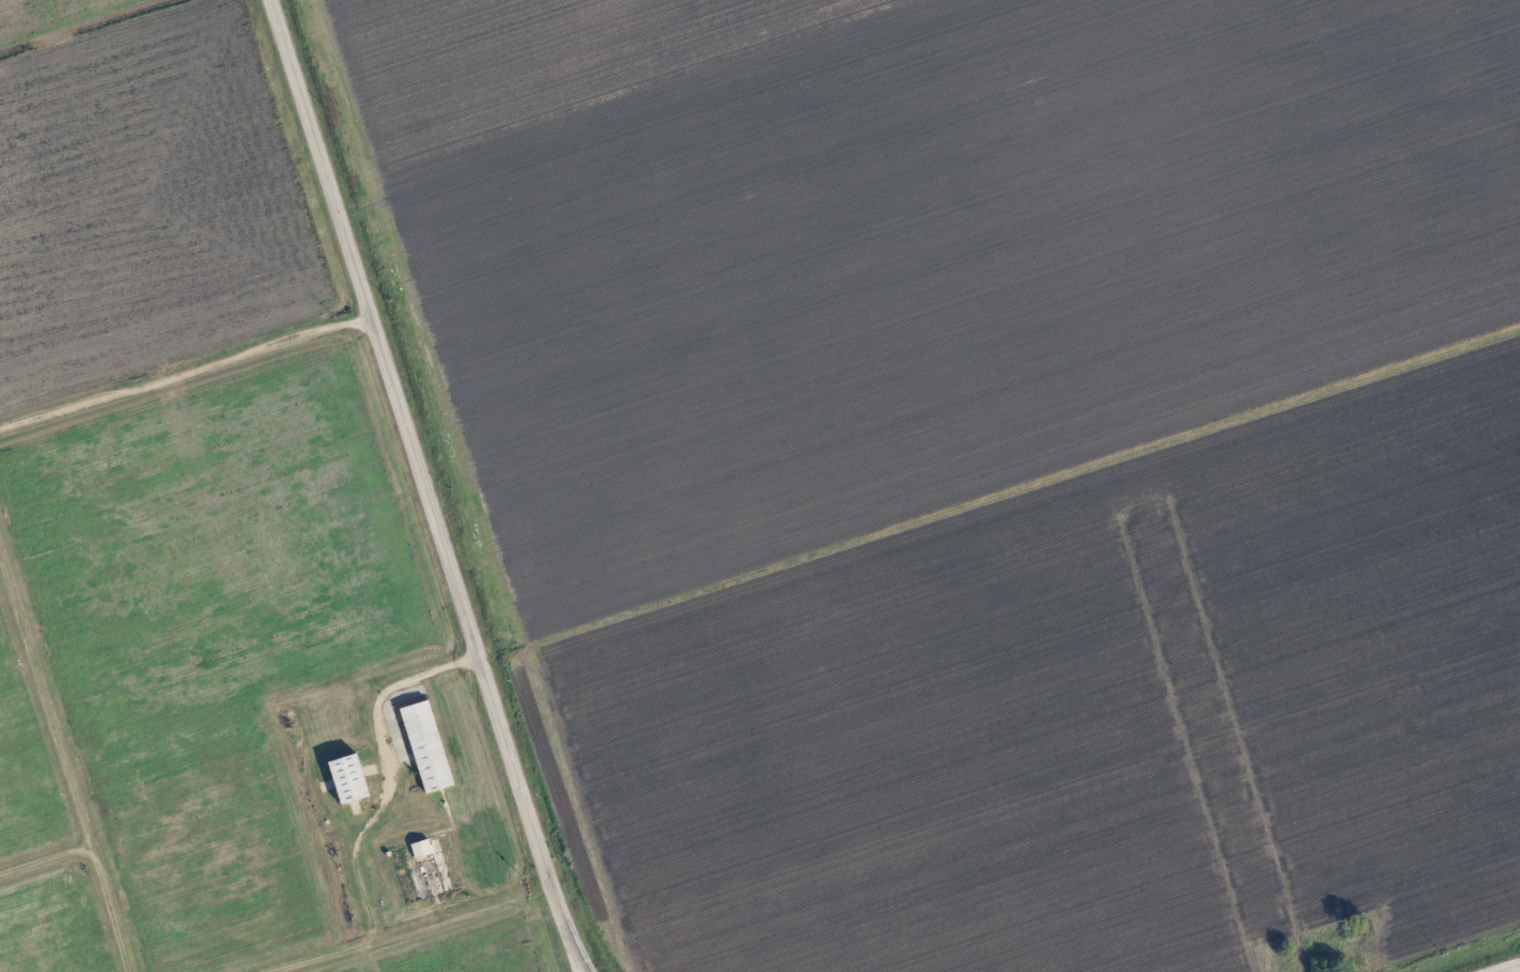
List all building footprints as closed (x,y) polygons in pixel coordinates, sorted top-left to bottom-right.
[(402,709),(428,794),(457,785),(430,701),(402,709)] [(330,763),(343,805),(372,796),(359,754),(330,763)] [(412,845),(417,859),(434,854),(430,839),(412,845)]
